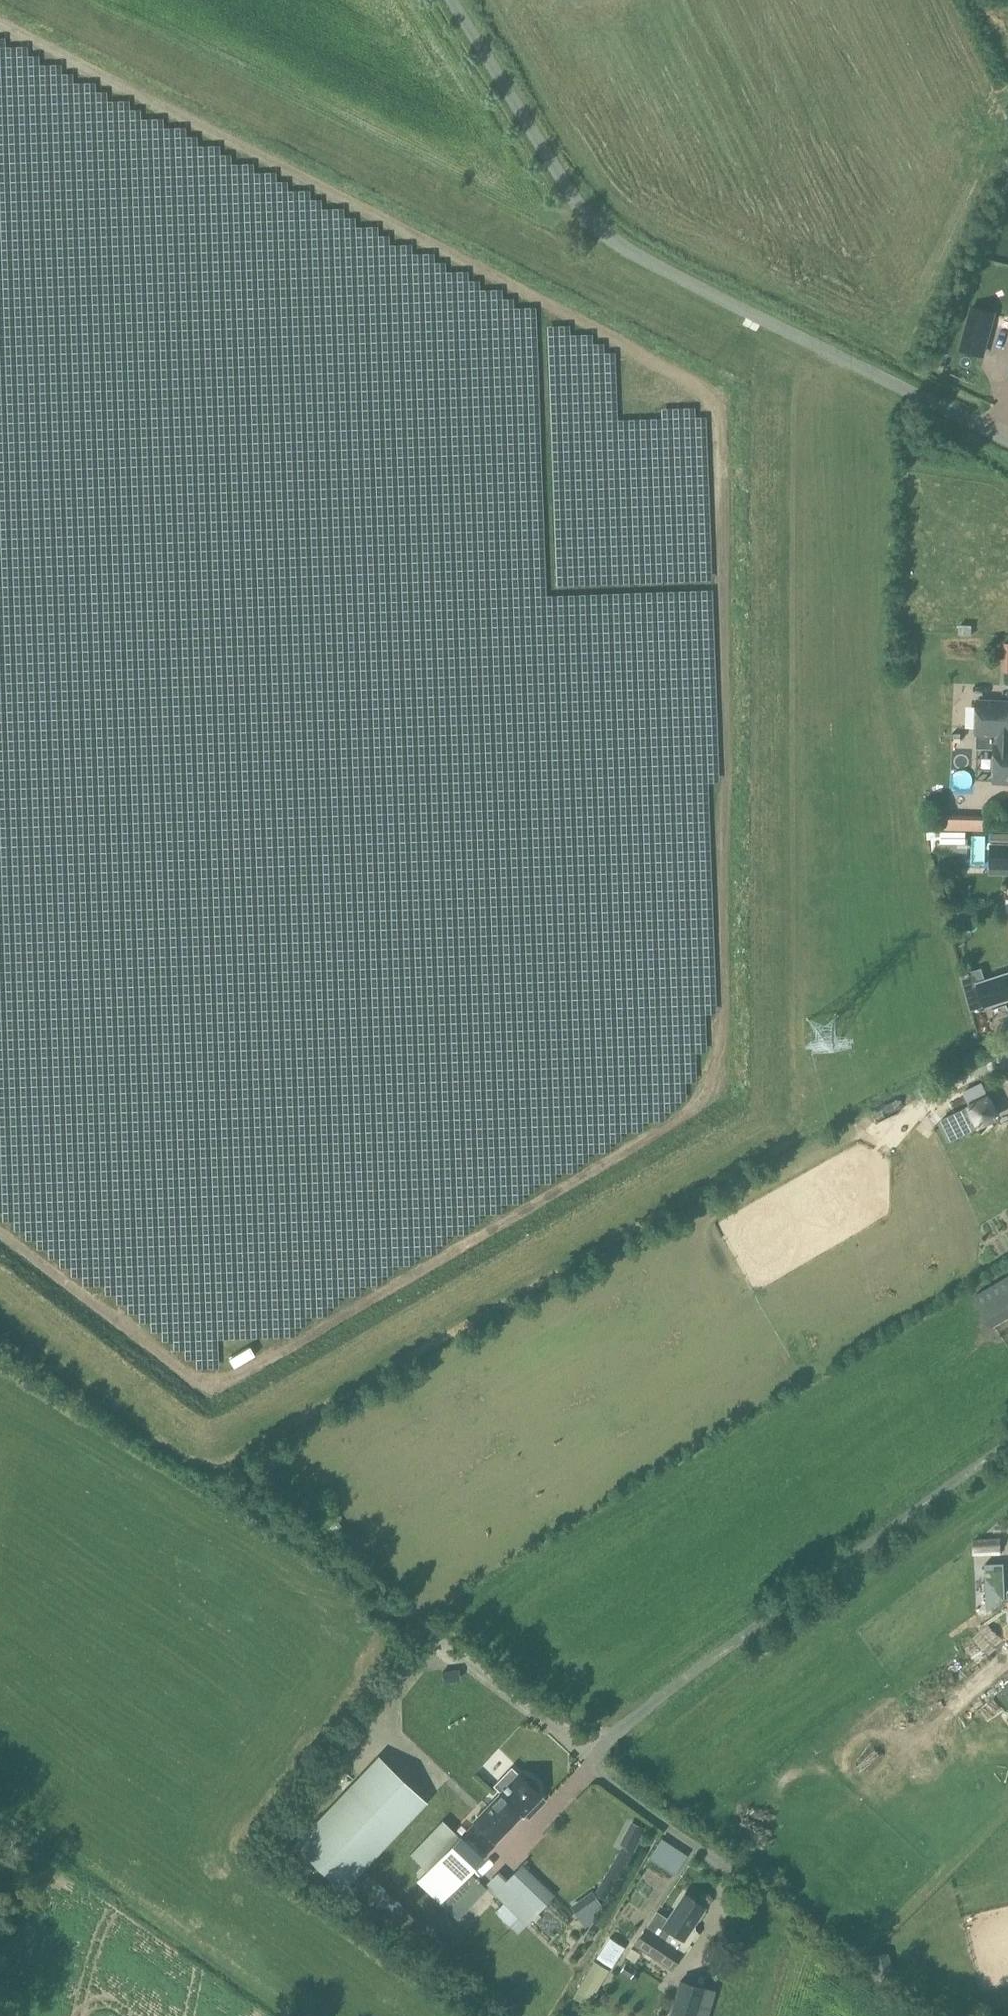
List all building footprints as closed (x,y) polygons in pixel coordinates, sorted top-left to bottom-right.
[(995,322),(997,312),(971,305),(968,315),(995,322)] [(158,386),(179,368),(167,355),(147,374),(158,386)] [(4,413),(19,429),(80,453),(89,463),(113,472),(128,435),(116,430),(113,426),(125,396),(111,391),(99,401),(87,396),(71,410),(43,399),(38,393),(43,380),(30,375),(27,384),(20,381),(30,393),(16,387),(14,389),(4,413)] [(79,821),(95,602),(63,600),(51,766),(48,765),(47,780),(39,756),(4,753),(35,744),(47,578),(0,575),(0,803),(59,807),(70,795),(79,821)] [(978,702),(977,734),(1000,735),(1000,747),(996,746),(995,782),(1007,783),(1007,703),(978,702)] [(964,853),(965,833),(941,831),(939,851),(964,853)] [(991,845),(991,868),(1007,868),(1007,845),(991,845)] [(53,987),(69,871),(37,866),(35,880),(37,880),(35,897),(51,899),(50,909),(31,906),(21,982),(53,987)] [(1007,999),(1007,971),(978,981),(986,1006),(1007,999)] [(949,1142),(978,1128),(967,1107),(939,1121),(949,1142)] [(426,1803),(378,1757),(294,1844),(343,1891),(426,1803)] [(518,1773),(518,1774),(511,1767),(494,1785),(501,1792),(501,1793),(474,1822),(496,1842),(523,1814),(530,1807),(535,1812),(546,1800),(541,1795),(537,1791),(539,1787),(537,1783),(529,1775),(526,1775),(522,1777),(518,1773)] [(409,1882),(433,1908),(478,1867),(437,1823),(402,1856),(419,1873),(409,1882)] [(627,1855),(637,1830),(626,1825),(616,1850),(627,1855)] [(669,1880),(682,1860),(653,1840),(640,1859),(669,1880)] [(487,1884),(529,1923),(555,1896),(522,1865),(507,1879),(499,1872),(487,1884)] [(653,1894),(646,1893),(647,1884),(626,1882),(624,1900),(652,1903),(653,1894)] [(683,1951),(678,1948),(706,1906),(686,1893),(658,1934),(647,1927),(636,1942),(673,1967),(683,1951)] [(888,1953),(871,1957),(870,1957),(872,1965),(875,1979),(887,1976),(893,1975),(888,1953)] [(589,2003),(609,1970),(594,1962),(572,1998),(584,2006),(587,2002),(589,2003)] [(714,1990),(681,1980),(670,2015),(706,2015),(714,1990)]
